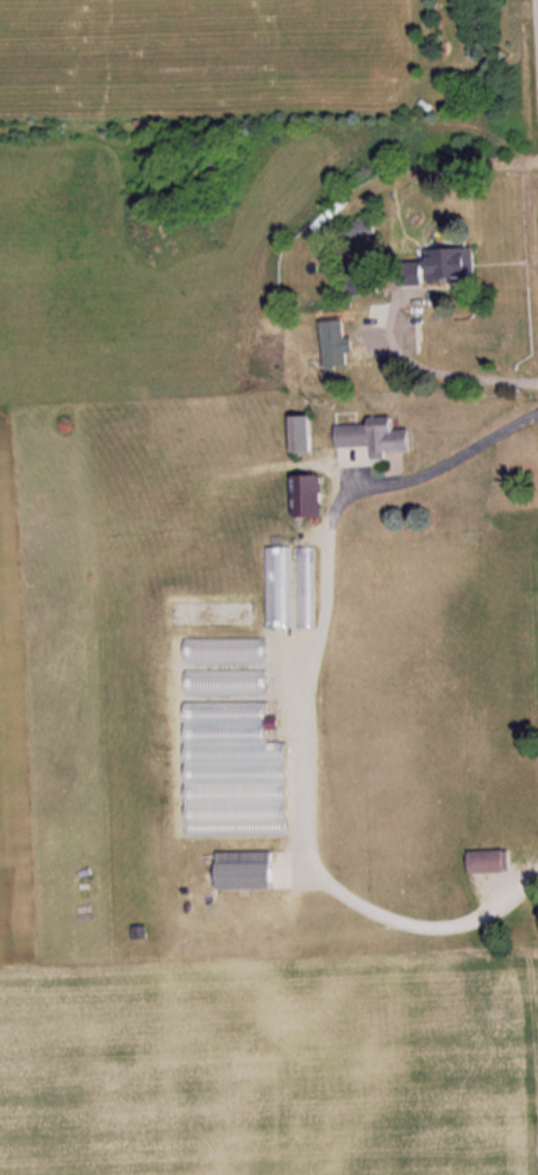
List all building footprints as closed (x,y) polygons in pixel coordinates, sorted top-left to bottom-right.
[(435,279),(481,279),(481,250),(435,250),(435,279)] [(349,274),(349,295),(384,295),(384,274),(349,274)] [(298,453),(319,453),(319,417),(298,417),(298,453)] [(378,460),(395,460),(395,454),(420,453),(419,430),(406,430),(406,420),(342,423),(343,448),(378,447),(378,460)] [(330,476),(301,476),(301,518),(330,518),(330,476)] [(269,629),(295,629),(295,547),(269,547),(269,629)] [(319,628),(319,549),(303,549),(303,628),(319,628)] [(271,664),(271,639),(188,639),(188,664),(271,664)] [(270,671),(189,671),(189,695),(270,695),(270,671)] [(274,704),(191,703),(191,837),(295,837),(295,744),(274,744),(274,704)] [(221,852),(221,891),(280,891),(280,852),(221,852)] [(511,852),(471,852),(471,874),(511,874),(511,852)]
